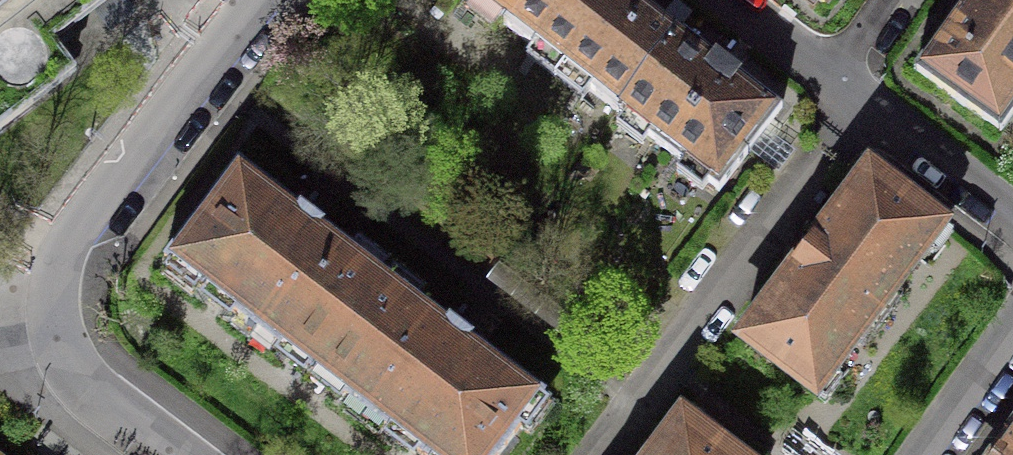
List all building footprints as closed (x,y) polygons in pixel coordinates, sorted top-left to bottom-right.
[(76,72),(54,43),(109,0),(0,0),(0,131),(76,72)] [(506,26),(526,0),(472,0),(506,26)] [(506,26),(617,111),(679,31),(639,0),(526,0),(506,26)] [(1012,116),(1012,0),(965,0),(914,71),(1001,133),(1012,116)] [(679,31),(617,111),(718,189),(780,108),(730,70),(679,31)] [(238,161),(163,260),(312,372),(387,273),(312,217),(238,161)] [(870,171),(815,243),(813,241),(803,254),(793,267),(795,269),(741,340),(815,396),(865,330),(855,323),(884,286),(893,293),(944,227),(870,171)] [(312,372),(422,454),(500,454),(546,394),(466,333),(387,273),(312,372)] [(682,418),(654,454),(732,454),(682,418)] [(999,454),(1012,454),(1012,435),(999,454)]
